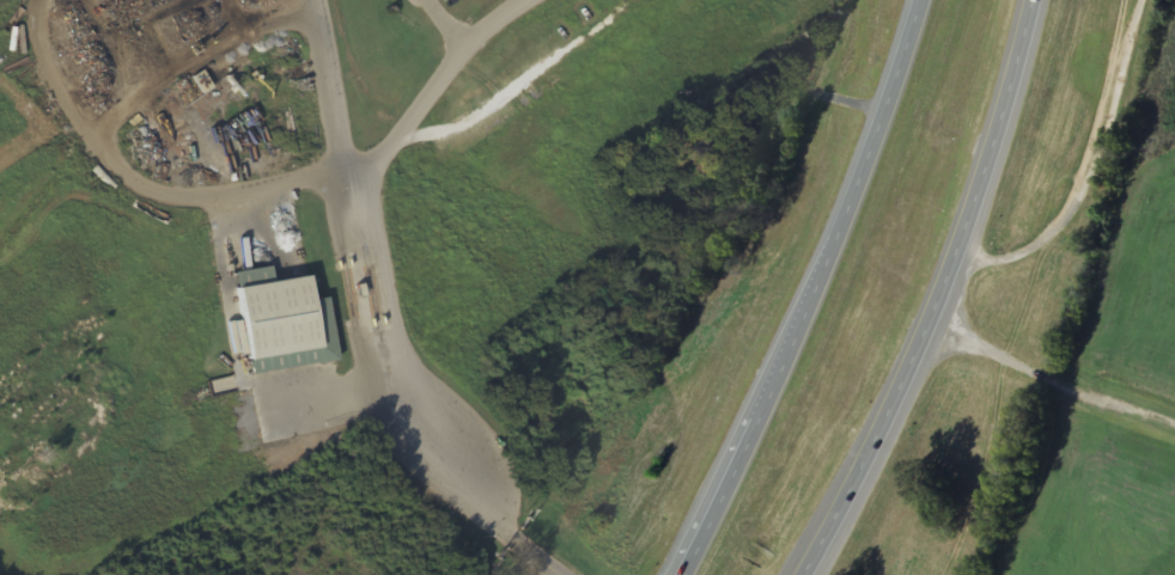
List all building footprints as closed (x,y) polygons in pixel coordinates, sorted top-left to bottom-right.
[(207,95),(217,89),(207,73),(197,79),(207,95)] [(255,300),(267,372),(337,360),(325,289),(255,300)]
